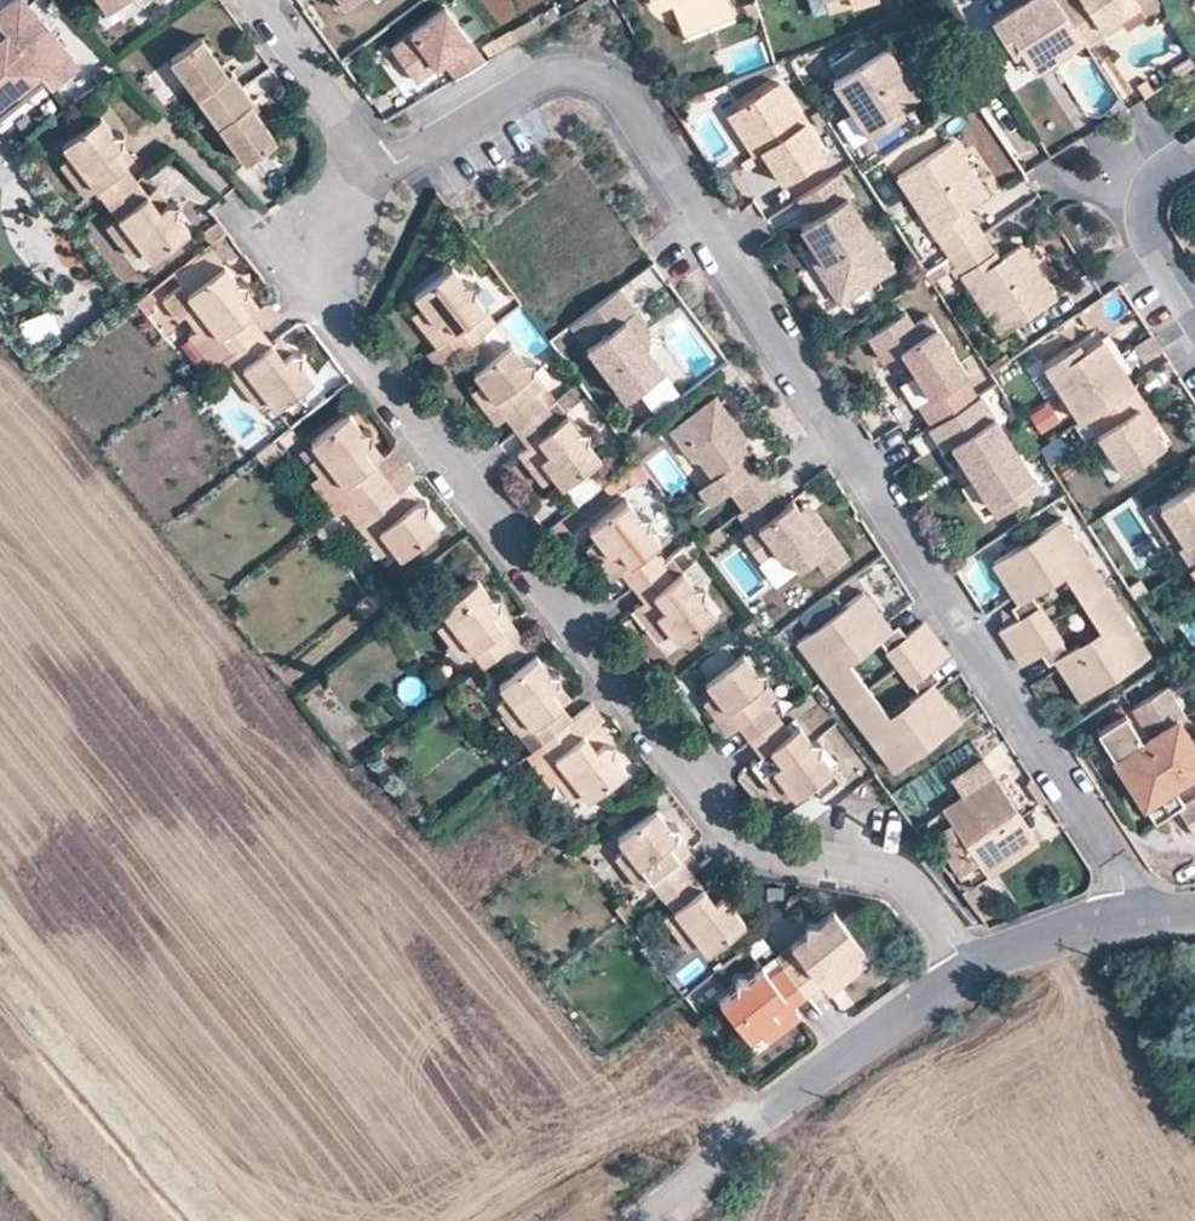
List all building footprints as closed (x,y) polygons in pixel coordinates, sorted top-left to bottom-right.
[(47,85),(75,62),(25,0),(5,0),(0,4),(0,92),(32,66),(39,75),(47,85)] [(102,6),(97,0),(85,0),(81,3),(97,28),(137,0),(111,0),(102,6)] [(338,8),(349,0),(332,0),(338,8)] [(678,16),(716,0),(671,0),(678,16)] [(678,16),(684,33),(734,13),(728,0),(716,0),(678,16)] [(828,10),(843,6),(842,0),(825,0),(828,10)] [(1011,54),(1018,51),(1029,69),(1081,37),(1057,0),(1015,0),(988,18),(1011,54)] [(1081,37),(1086,45),(1103,33),(1099,27),(1117,14),(1135,2),(1143,13),(1163,0),(1057,0),(1081,37)] [(485,67),(451,13),(394,49),(417,84),(446,66),(458,84),(485,67)] [(1117,14),(1099,27),(1103,33),(1122,21),(1117,14)] [(214,114),(241,150),(271,127),(245,92),(249,89),(227,60),(223,63),(197,28),(168,49),(216,112),(214,114)] [(831,78),(851,109),(868,135),(902,113),(896,104),(913,93),(881,45),(862,58),(854,46),(828,64),(836,76),(831,78)] [(32,66),(0,92),(0,107),(39,75),(32,66)] [(824,153),(777,79),(767,83),(735,105),(760,144),(758,146),(779,180),(824,153)] [(735,105),(723,111),(749,151),(758,146),(760,144),(735,105)] [(102,194),(133,171),(122,157),(111,142),(120,136),(120,126),(110,125),(97,108),(59,137),(68,149),(58,155),(71,173),(90,159),(100,173),(92,179),(102,194)] [(868,135),(851,109),(833,122),(850,147),(868,135)] [(111,142),(122,157),(130,151),(120,136),(111,142)] [(893,177),(945,255),(983,230),(967,206),(986,194),(950,140),(893,177)] [(90,159),(71,173),(81,187),(92,179),(100,173),(90,159)] [(133,171),(102,194),(114,209),(123,203),(133,217),(116,230),(129,248),(140,240),(148,250),(185,222),(174,206),(174,196),(164,194),(154,201),(144,187),(133,171)] [(890,265),(831,173),(796,196),(808,217),(798,224),(809,240),(802,246),(836,300),(890,265)] [(144,187),(154,201),(164,194),(153,180),(144,187)] [(116,230),(133,217),(123,203),(114,209),(105,217),(116,230)] [(952,265),(997,332),(1054,296),(1018,242),(999,254),(983,230),(945,255),(952,265)] [(207,243),(170,271),(180,284),(186,292),(223,264),(207,243)] [(945,255),(921,270),(928,281),(952,265),(945,255)] [(235,280),(223,264),(186,292),(180,284),(161,298),(177,319),(182,314),(194,330),(213,316),(224,330),(216,336),(227,351),(258,327),(247,312),(255,306),(244,292),(244,281),(235,280)] [(453,352),(485,328),(474,315),(462,298),(471,292),(473,283),(461,282),(450,266),(411,296),(420,307),(410,314),(421,330),(439,316),(451,332),(443,338),(453,352)] [(644,333),(629,312),(630,310),(629,308),(614,287),(568,321),(565,323),(581,345),(620,397),(659,368),(642,345),(644,333)] [(462,298),(474,315),(483,307),(471,292),(462,298)] [(255,306),(247,312),(258,327),(275,314),(264,299),(255,306)] [(964,372),(926,312),(910,322),(902,310),(864,334),(880,359),(898,347),(928,394),(915,402),(929,423),(974,394),(961,374),(964,372)] [(213,316),(194,330),(205,345),(216,336),(224,330),(213,316)] [(439,316),(421,330),(433,346),(443,338),(451,332),(439,316)] [(258,327),(227,351),(239,366),(247,360),(258,373),(240,387),(254,405),(264,397),(272,408),(311,378),(299,361),(299,352),(289,350),(281,356),(270,342),(258,327)] [(1156,343),(1148,331),(1130,343),(1138,354),(1156,343)] [(1131,382),(1100,334),(1080,347),(1076,340),(1039,364),(1054,387),(1075,419),(1082,415),(1131,382)] [(270,342),(281,356),(289,350),(279,335),(270,342)] [(514,429),(543,407),(540,401),(521,377),(531,370),(531,360),(520,358),(509,343),(470,373),(479,384),(470,391),(482,407),(500,394),(510,409),(503,415),(514,429)] [(1004,353),(984,365),(988,373),(1008,359),(1004,353)] [(240,387),(258,373),(247,360),(239,366),(229,373),(240,387)] [(1054,387),(1039,364),(1026,373),(1041,396),(1054,387)] [(521,377),(540,401),(549,394),(531,370),(521,377)] [(1093,433),(1118,469),(1161,441),(1149,424),(1135,404),(1143,399),(1131,382),(1082,415),(1093,433)] [(1037,486),(977,392),(974,394),(929,423),(926,425),(940,448),(948,442),(986,502),(1005,490),(1013,502),(1037,486)] [(1049,393),(1026,410),(1043,432),(1066,416),(1049,393)] [(500,394),(482,407),(493,422),(503,415),(510,409),(500,394)] [(743,439),(709,394),(663,429),(685,458),(693,459),(707,479),(712,474),(737,508),(766,486),(768,485),(753,465),(747,470),(737,456),(731,447),(738,443),(743,439)] [(1135,404),(1149,424),(1157,420),(1143,399),(1135,404)] [(543,407),(514,429),(526,445),(535,438),(546,451),(527,465),(541,483),(551,476),(559,486),(597,456),(585,442),(585,430),(575,428),(566,436),(555,421),(543,407)] [(352,499),(382,476),(372,461),(361,447),(370,441),(368,431),(359,429),(346,413),(308,442),(318,454),(307,462),(321,479),(339,464),(349,478),(340,484),(352,499)] [(555,421),(566,436),(575,428),(564,414),(555,421)] [(1118,469),(1093,433),(1081,441),(1105,478),(1118,469)] [(527,465),(546,451),(535,438),(526,445),(516,452),(527,465)] [(361,447),(372,461),(380,454),(370,441),(361,447)] [(737,456),(744,451),(738,443),(731,447),(737,456)] [(380,454),(372,461),(382,476),(401,461),(390,446),(380,454)] [(401,461),(382,476),(394,490),(403,484),(412,476),(401,461)] [(339,464),(321,479),(330,493),(340,484),(349,478),(339,464)] [(382,476),(352,499),(364,514),(372,507),(383,522),(364,537),(377,554),(388,546),(396,557),(435,527),(423,510),(424,501),(414,499),(405,505),(394,490),(382,476)] [(1191,561),(1194,558),(1194,480),(1156,505),(1181,545),(1191,561)] [(394,490),(405,505),(414,499),(403,484),(394,490)] [(737,508),(731,513),(745,531),(737,536),(754,559),(769,548),(775,557),(781,553),(792,568),(809,557),(820,572),(843,555),(810,512),(804,516),(796,506),(794,508),(786,499),(779,505),(766,486),(737,508)] [(1013,502),(1005,490),(986,502),(994,513),(1013,502)] [(629,584),(659,561),(649,547),(636,531),(646,524),(646,516),(637,515),(625,499),(585,529),(593,539),(584,547),(597,563),(615,549),(627,564),(619,571),(629,584)] [(810,512),(803,502),(796,506),(804,516),(810,512)] [(1181,545),(1156,505),(1144,513),(1170,553),(1181,545)] [(364,537),(383,522),(372,507),(364,514),(353,522),(364,537)] [(1147,649),(1057,514),(990,560),(1022,609),(997,626),(1020,661),(1045,645),(1078,695),(1147,649)] [(636,531),(649,547),(658,540),(646,524),(636,531)] [(615,549),(597,563),(607,579),(619,571),(627,564),(615,549)] [(1191,561),(1185,565),(1194,580),(1194,558),(1191,561)] [(659,561),(629,584),(641,600),(650,593),(661,606),(642,621),(657,638),(666,631),(674,641),(712,612),(702,597),(701,586),(690,583),(681,590),(671,577),(659,561)] [(671,577),(681,590),(690,583),(680,570),(671,577)] [(481,664),(520,634),(497,606),(497,596),(488,595),(475,578),(437,608),(445,619),(435,627),(448,644),(467,629),(477,642),(469,649),(481,664)] [(794,641),(842,705),(931,637),(920,622),(895,640),(859,592),(794,641)] [(642,621),(661,606),(650,593),(641,600),(632,607),(642,621)] [(467,629),(448,644),(458,658),(469,649),(477,642),(467,629)] [(944,655),(931,637),(842,705),(891,770),(956,721),(920,673),(944,655)] [(746,738),(775,715),(765,701),(754,686),(763,679),(763,670),(753,669),(741,653),(703,682),(712,693),(699,701),(713,718),(732,703),(743,718),(735,724),(746,738)] [(540,741),(570,716),(560,703),(548,689),(557,682),(557,672),(546,670),(534,654),(496,684),(506,697),(496,705),(508,721),(527,707),(538,721),(530,727),(540,741)] [(754,686),(765,701),(776,695),(763,679),(754,686)] [(548,689),(560,703),(568,697),(557,682),(548,689)] [(1130,708),(1147,735),(1139,740),(1122,713),(1095,730),(1141,803),(1170,785),(1194,769),(1194,749),(1158,690),(1130,708)] [(589,701),(570,716),(582,732),(590,726),(601,717),(589,701)] [(732,703),(713,718),(724,733),(735,724),(743,718),(732,703)] [(527,707),(508,721),(519,735),(530,727),(538,721),(527,707)] [(775,715),(746,738),(758,754),(766,747),(777,762),(759,776),(773,794),(784,785),(792,796),(829,767),(816,750),(816,741),(807,738),(798,745),(787,731),(775,715)] [(570,716),(540,741),(552,756),(559,750),(571,764),(552,779),(566,796),(576,788),(585,799),(623,768),(610,751),(610,743),(602,741),(594,747),(582,732),(570,716)] [(787,731),(798,745),(807,738),(796,724),(787,731)] [(582,732),(594,747),(602,741),(590,726),(582,732)] [(759,776),(777,762),(766,747),(758,754),(747,762),(759,776)] [(552,779),(571,764),(559,750),(552,756),(541,765),(552,779)] [(959,798),(942,810),(950,823),(976,862),(1001,846),(1004,851),(1029,834),(980,760),(948,782),(959,798)] [(1170,785),(1141,803),(1153,822),(1175,808),(1182,804),(1170,785)] [(1182,804),(1175,808),(1192,836),(1194,834),(1194,796),(1182,804)] [(659,895),(689,871),(678,857),(667,841),(675,835),(676,825),(665,823),(653,808),(615,838),(624,849),(613,856),(626,873),(645,858),(657,874),(647,881),(659,895)] [(955,876),(976,862),(950,823),(930,836),(955,876)] [(1001,846),(976,862),(985,875),(1035,842),(1029,834),(1004,851),(1001,846)] [(667,841),(678,857),(687,850),(675,835),(667,841)] [(645,858),(626,873),(638,888),(647,881),(657,874),(645,858)] [(689,871),(659,895),(671,909),(679,902),(689,917),(672,931),(685,948),(695,940),(705,952),(743,923),(729,905),(729,896),(720,894),(711,900),(701,885),(689,871)] [(701,885),(711,900),(720,894),(709,879),(701,885)] [(672,931),(689,917),(679,902),(671,909),(660,917),(672,931)] [(780,964),(803,994),(818,983),(812,975),(827,963),(841,981),(857,968),(848,957),(859,949),(829,911),(814,923),(804,922),(803,932),(810,940),(795,952),(780,964)] [(795,952),(810,940),(803,932),(788,944),(795,952)] [(841,981),(827,963),(812,975),(818,983),(826,993),(841,981)] [(803,994),(780,964),(766,975),(751,986),(745,978),(735,977),(733,988),(717,1000),(746,1037),(757,1029),(766,1040),(783,1026),(769,1009),(784,997),(790,1005),(803,994)] [(751,986),(766,975),(760,967),(745,978),(751,986)] [(769,1009),(783,1026),(797,1015),(790,1005),(784,997),(769,1009)]
